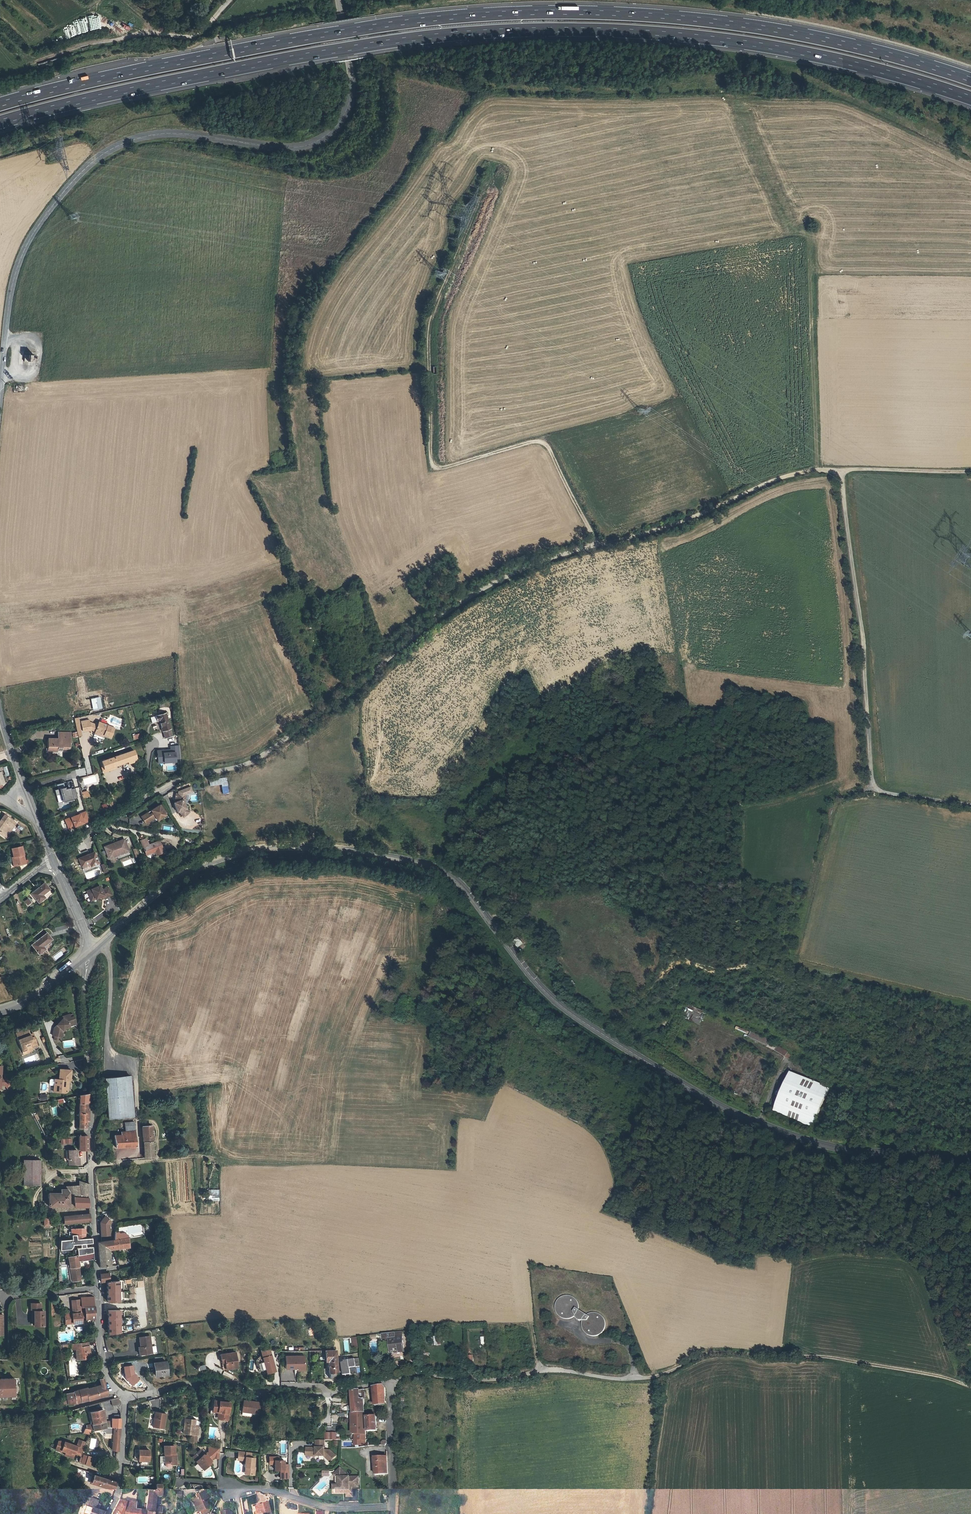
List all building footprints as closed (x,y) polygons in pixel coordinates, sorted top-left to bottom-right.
[(102,708),(101,702),(104,702),(103,696),(89,698),(90,702),(91,702),(92,710),(102,708)] [(171,729),(166,713),(155,716),(156,722),(158,721),(161,732),(162,732),(164,739),(172,737),(169,730),(171,729)] [(91,735),(100,738),(102,735),(108,737),(112,728),(97,722),(95,725),(87,722),(87,721),(79,722),(81,731),(89,730),(92,731),(91,735)] [(55,752),(61,753),(61,751),(66,752),(67,747),(70,748),(72,735),(59,732),(57,737),(48,736),(46,749),(51,750),(51,748),(56,749),(55,750),(55,752)] [(180,758),(179,746),(171,746),(171,750),(171,753),(168,753),(168,750),(157,751),(158,757),(163,757),(164,763),(175,762),(175,759),(180,758)] [(113,766),(127,761),(128,764),(136,761),(132,750),(99,761),(102,769),(113,766)] [(228,793),(227,778),(209,779),(209,786),(221,785),(222,794),(228,793)] [(75,788),(80,807),(83,806),(78,787),(75,788)] [(63,788),(56,790),(58,795),(59,795),(61,803),(76,798),(74,788),(69,790),(68,788),(64,790),(63,788)] [(184,817),(190,813),(187,809),(185,804),(183,800),(184,795),(177,794),(176,799),(177,802),(174,803),(177,812),(179,812),(184,817)] [(148,813),(142,817),(146,824),(156,817),(158,821),(166,816),(160,805),(152,810),(154,814),(150,816),(148,813)] [(84,811),(63,819),(66,828),(87,821),(84,811)] [(3,836),(7,829),(11,823),(5,819),(6,818),(2,815),(0,817),(0,834),(3,836)] [(123,839),(103,846),(108,856),(115,853),(116,854),(127,850),(123,839)] [(158,840),(141,846),(144,854),(153,850),(154,854),(162,851),(158,840)] [(20,845),(11,848),(13,856),(15,865),(25,862),(20,845)] [(94,852),(78,858),(80,865),(89,862),(91,865),(98,862),(94,852)] [(122,862),(124,866),(135,862),(133,858),(122,862)] [(45,882),(32,892),(39,901),(45,896),(43,893),(49,888),(45,882)] [(101,888),(99,883),(87,888),(89,895),(93,893),(94,896),(103,892),(104,895),(110,893),(107,886),(101,888)] [(27,898),(23,901),(27,907),(32,903),(27,898)] [(33,943),(40,952),(46,947),(43,944),(52,938),(47,932),(33,943)] [(57,1019),(53,1022),(55,1023),(52,1026),(51,1034),(53,1034),(52,1038),(58,1039),(58,1035),(60,1036),(62,1029),(64,1026),(67,1023),(74,1021),(72,1016),(68,1017),(67,1013),(63,1014),(58,1020),(57,1019)] [(696,1013),(691,1021),(698,1024),(702,1017),(696,1013)] [(18,1038),(23,1048),(27,1046),(28,1048),(33,1046),(32,1044),(36,1042),(33,1034),(32,1035),(31,1032),(30,1033),(28,1027),(16,1032),(18,1038)] [(751,1036),(770,1045),(772,1042),(772,1041),(753,1031),(751,1036)] [(770,1046),(779,1051),(781,1047),(772,1042),(770,1045),(770,1046)] [(807,1125),(825,1086),(805,1076),(808,1072),(788,1063),(767,1107),(807,1125)] [(70,1069),(59,1068),(58,1079),(53,1078),(53,1085),(53,1091),(65,1091),(68,1089),(68,1083),(67,1083),(67,1079),(70,1079),(70,1069)] [(107,1076),(109,1116),(135,1115),(134,1075),(107,1076)] [(78,1094),(77,1128),(85,1128),(84,1121),(86,1121),(89,1093),(78,1094)] [(136,1146),(136,1121),(125,1122),(126,1131),(122,1131),(122,1134),(114,1134),(115,1146),(136,1146)] [(153,1141),(153,1126),(143,1127),(144,1142),(153,1141)] [(78,1135),(78,1149),(87,1149),(87,1135),(85,1135),(78,1135)] [(153,1141),(144,1142),(144,1154),(144,1157),(154,1156),(154,1141),(153,1141)] [(76,1150),(69,1150),(69,1159),(69,1164),(80,1164),(79,1158),(77,1158),(76,1150)] [(39,1152),(22,1152),(23,1185),(39,1185),(39,1152)] [(48,1192),(48,1205),(69,1206),(68,1192),(75,1192),(75,1206),(89,1206),(88,1194),(88,1184),(79,1181),(79,1174),(71,1174),(71,1173),(65,1172),(60,1172),(60,1178),(64,1178),(65,1189),(60,1188),(60,1192),(48,1192)] [(219,1201),(219,1189),(208,1190),(209,1201),(219,1201)] [(89,1214),(63,1216),(63,1223),(90,1221),(89,1214)] [(112,1220),(105,1216),(101,1222),(102,1235),(110,1235),(109,1224),(112,1220)] [(85,1237),(85,1227),(71,1228),(72,1234),(76,1233),(76,1238),(85,1237)] [(72,1238),(59,1239),(59,1248),(70,1248),(72,1244),(72,1243),(92,1242),(92,1237),(85,1237),(76,1238),(76,1233),(72,1234),(72,1238)] [(129,1246),(128,1237),(115,1239),(105,1240),(106,1249),(109,1249),(109,1248),(114,1248),(129,1246)] [(100,1266),(110,1265),(109,1249),(106,1249),(105,1240),(98,1242),(100,1266)] [(93,1251),(92,1246),(77,1246),(78,1254),(79,1254),(93,1251)] [(93,1251),(79,1254),(80,1260),(92,1258),(93,1258),(93,1251)] [(77,1260),(77,1255),(68,1256),(72,1280),(80,1280),(77,1260)] [(110,1281),(109,1272),(100,1273),(101,1282),(110,1281)] [(120,1282),(106,1282),(107,1303),(121,1303),(120,1282)] [(74,1311),(65,1311),(66,1318),(72,1318),(72,1320),(81,1319),(81,1313),(81,1312),(79,1312),(79,1307),(81,1307),(81,1300),(74,1300),(74,1307),(74,1309),(74,1311)] [(34,1310),(34,1327),(44,1327),(43,1313),(41,1313),(41,1305),(31,1305),(31,1310),(34,1310)] [(85,1318),(94,1317),(94,1305),(87,1306),(85,1306),(85,1318)] [(108,1335),(122,1334),(121,1309),(107,1310),(108,1335)] [(587,1318),(574,1310),(572,1313),(577,1320),(585,1321),(587,1318)] [(392,1345),(393,1352),(403,1351),(401,1336),(401,1331),(394,1332),(382,1333),(383,1338),(386,1341),(390,1340),(390,1345),(392,1345)] [(154,1354),(151,1336),(141,1338),(143,1349),(140,1349),(141,1356),(154,1354)] [(76,1348),(77,1359),(91,1358),(89,1345),(88,1345),(88,1341),(72,1342),(73,1348),(76,1348)] [(275,1371),(270,1350),(262,1350),(263,1355),(264,1362),(260,1363),(262,1370),(266,1369),(267,1373),(275,1371)] [(322,1350),(322,1354),(326,1354),(326,1362),(337,1361),(337,1350),(322,1350)] [(236,1351),(221,1354),(222,1363),(225,1362),(226,1369),(239,1367),(236,1351)] [(264,1362),(263,1355),(256,1360),(259,1371),(262,1370),(260,1363),(264,1362)] [(305,1355),(286,1355),(286,1368),(296,1368),(296,1366),(298,1366),(298,1367),(305,1367),(305,1355)] [(343,1375),(361,1374),(360,1359),(342,1360),(343,1375)] [(168,1361),(157,1362),(158,1375),(170,1374),(168,1361)] [(329,1362),(329,1374),(337,1373),(337,1363),(337,1361),(326,1362),(329,1362)] [(72,1391),(66,1393),(68,1403),(80,1401),(107,1394),(103,1377),(99,1378),(100,1384),(101,1387),(87,1390),(87,1388),(87,1387),(77,1389),(72,1391)] [(14,1378),(0,1378),(0,1395),(1,1395),(4,1395),(10,1395),(13,1395),(14,1395),(14,1378)] [(371,1405),(386,1405),(385,1387),(383,1385),(373,1387),(373,1401),(371,1401),(371,1405)] [(364,1413),(364,1398),(359,1398),(359,1389),(351,1391),(352,1412),(364,1413)] [(118,1397),(111,1398),(113,1405),(120,1403),(121,1401),(118,1397)] [(229,1420),(231,1402),(215,1401),(216,1399),(215,1399),(214,1399),(214,1400),(213,1400),(213,1401),(213,1402),(212,1415),(216,1415),(216,1419),(222,1419),(229,1420)] [(244,1399),(243,1411),(259,1413),(261,1402),(244,1399)] [(103,1420),(101,1409),(89,1412),(91,1423),(103,1420)] [(166,1413),(155,1411),(154,1427),(164,1428),(166,1413)] [(352,1412),(351,1412),(351,1419),(351,1423),(351,1439),(361,1439),(365,1439),(364,1424),(364,1413),(352,1412)] [(120,1427),(120,1418),(120,1414),(113,1414),(113,1418),(112,1418),(111,1424),(113,1424),(113,1427),(120,1427)] [(374,1415),(366,1416),(367,1432),(371,1431),(371,1432),(374,1432),(374,1431),(375,1431),(374,1415)] [(194,1419),(187,1418),(184,1432),(198,1435),(199,1428),(195,1427),(196,1419),(194,1419)] [(92,1429),(105,1426),(103,1420),(91,1423),(92,1429)] [(381,1445),(385,1446),(386,1443),(386,1442),(386,1430),(374,1432),(371,1432),(367,1433),(368,1441),(377,1440),(382,1442),(381,1445)] [(57,1441),(54,1449),(60,1451),(61,1450),(65,1452),(64,1455),(72,1458),(74,1453),(80,1455),(85,1442),(78,1439),(76,1446),(63,1441),(63,1442),(61,1441),(57,1441)] [(318,1455),(319,1455),(320,1456),(324,1456),(331,1462),(337,1456),(330,1450),(325,1450),(325,1439),(324,1439),(316,1439),(317,1447),(308,1447),(308,1453),(312,1453),(312,1456),(318,1456),(318,1455)] [(344,1440),(344,1459),(358,1459),(358,1440),(344,1440)] [(177,1445),(166,1444),(166,1452),(168,1452),(168,1462),(173,1462),(173,1463),(178,1464),(179,1454),(176,1453),(177,1445)] [(194,1456),(204,1468),(212,1462),(211,1461),(215,1458),(219,1458),(220,1448),(211,1446),(210,1451),(206,1455),(201,1449),(194,1456)] [(139,1448),(139,1460),(141,1460),(141,1464),(149,1464),(150,1449),(139,1448)] [(254,1458),(250,1457),(250,1452),(239,1450),(238,1458),(245,1459),(244,1465),(247,1465),(248,1467),(247,1473),(254,1474),(255,1467),(253,1467),(254,1458)] [(80,1464),(91,1466),(93,1457),(82,1454),(80,1464)] [(273,1468),(279,1468),(280,1468),(280,1476),(288,1476),(288,1464),(283,1464),(283,1459),(277,1459),(277,1456),(268,1456),(268,1463),(273,1463),(273,1468)] [(374,1456),(374,1475),(387,1474),(387,1456),(374,1456)] [(341,1467),(336,1471),(339,1475),(339,1485),(336,1485),(334,1484),(334,1491),(345,1491),(349,1491),(349,1486),(358,1487),(359,1476),(349,1476),(341,1467)] [(116,1482),(94,1475),(91,1482),(114,1490),(116,1482)] [(162,1506),(154,1505),(155,1494),(156,1490),(147,1489),(145,1511),(140,1511),(140,1513),(153,1513),(154,1513),(160,1513),(161,1513),(162,1506)] [(209,1508),(206,1499),(209,1498),(206,1491),(197,1495),(198,1497),(193,1499),(196,1508),(198,1507),(200,1511),(201,1511),(208,1508),(209,1508)] [(89,1498),(87,1505),(90,1506),(94,1507),(96,1502),(97,1500),(89,1498)] [(140,1511),(135,1510),(136,1501),(133,1501),(130,1501),(126,1501),(119,1499),(111,1513),(140,1513),(140,1511)] [(255,1513),(269,1513),(268,1512),(269,1511),(267,1501),(256,1504),(257,1510),(254,1511),(255,1513)]
